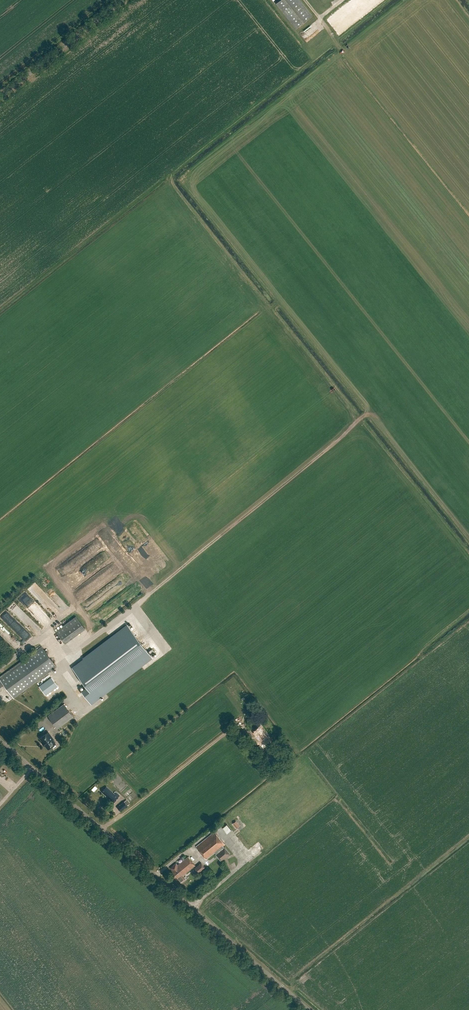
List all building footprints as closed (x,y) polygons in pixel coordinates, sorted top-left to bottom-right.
[(276,4),(296,29),(313,16),(300,0),(281,0),(276,4)] [(107,532),(106,532),(109,536),(114,532),(104,520),(99,523),(107,532)] [(77,616),(56,630),(64,643),(85,629),(77,616)] [(81,691),(91,704),(106,693),(105,693),(152,657),(127,625),(72,667),(86,686),(81,691)] [(4,685),(14,698),(56,666),(41,646),(0,677),(0,680),(0,687),(4,685)] [(52,677),(39,686),(46,695),(58,686),(52,677)] [(47,716),(57,728),(73,716),(63,704),(47,716)] [(260,725),(254,730),(255,731),(253,732),(261,744),(269,738),(264,732),(265,731),(260,725)] [(45,745),(48,749),(55,743),(52,739),(53,739),(47,732),(39,738),(42,741),(41,742),(44,745),(45,745)] [(259,745),(256,748),(266,760),(269,758),(263,751),(264,750),(259,745)] [(105,796),(108,799),(113,804),(118,797),(107,787),(102,792),(106,795),(105,796)] [(120,811),(127,805),(124,801),(117,807),(120,811)] [(223,827),(228,833),(232,829),(227,824),(223,827)] [(224,848),(223,846),(225,844),(214,831),(196,847),(206,860),(215,853),(216,855),(221,861),(229,854),(225,848),(224,848)] [(183,875),(195,865),(188,856),(177,866),(175,864),(170,867),(172,869),(172,870),(173,872),(172,873),(177,880),(178,879),(181,883),(185,879),(183,875)] [(201,863),(194,868),(198,873),(205,868),(201,863)]
